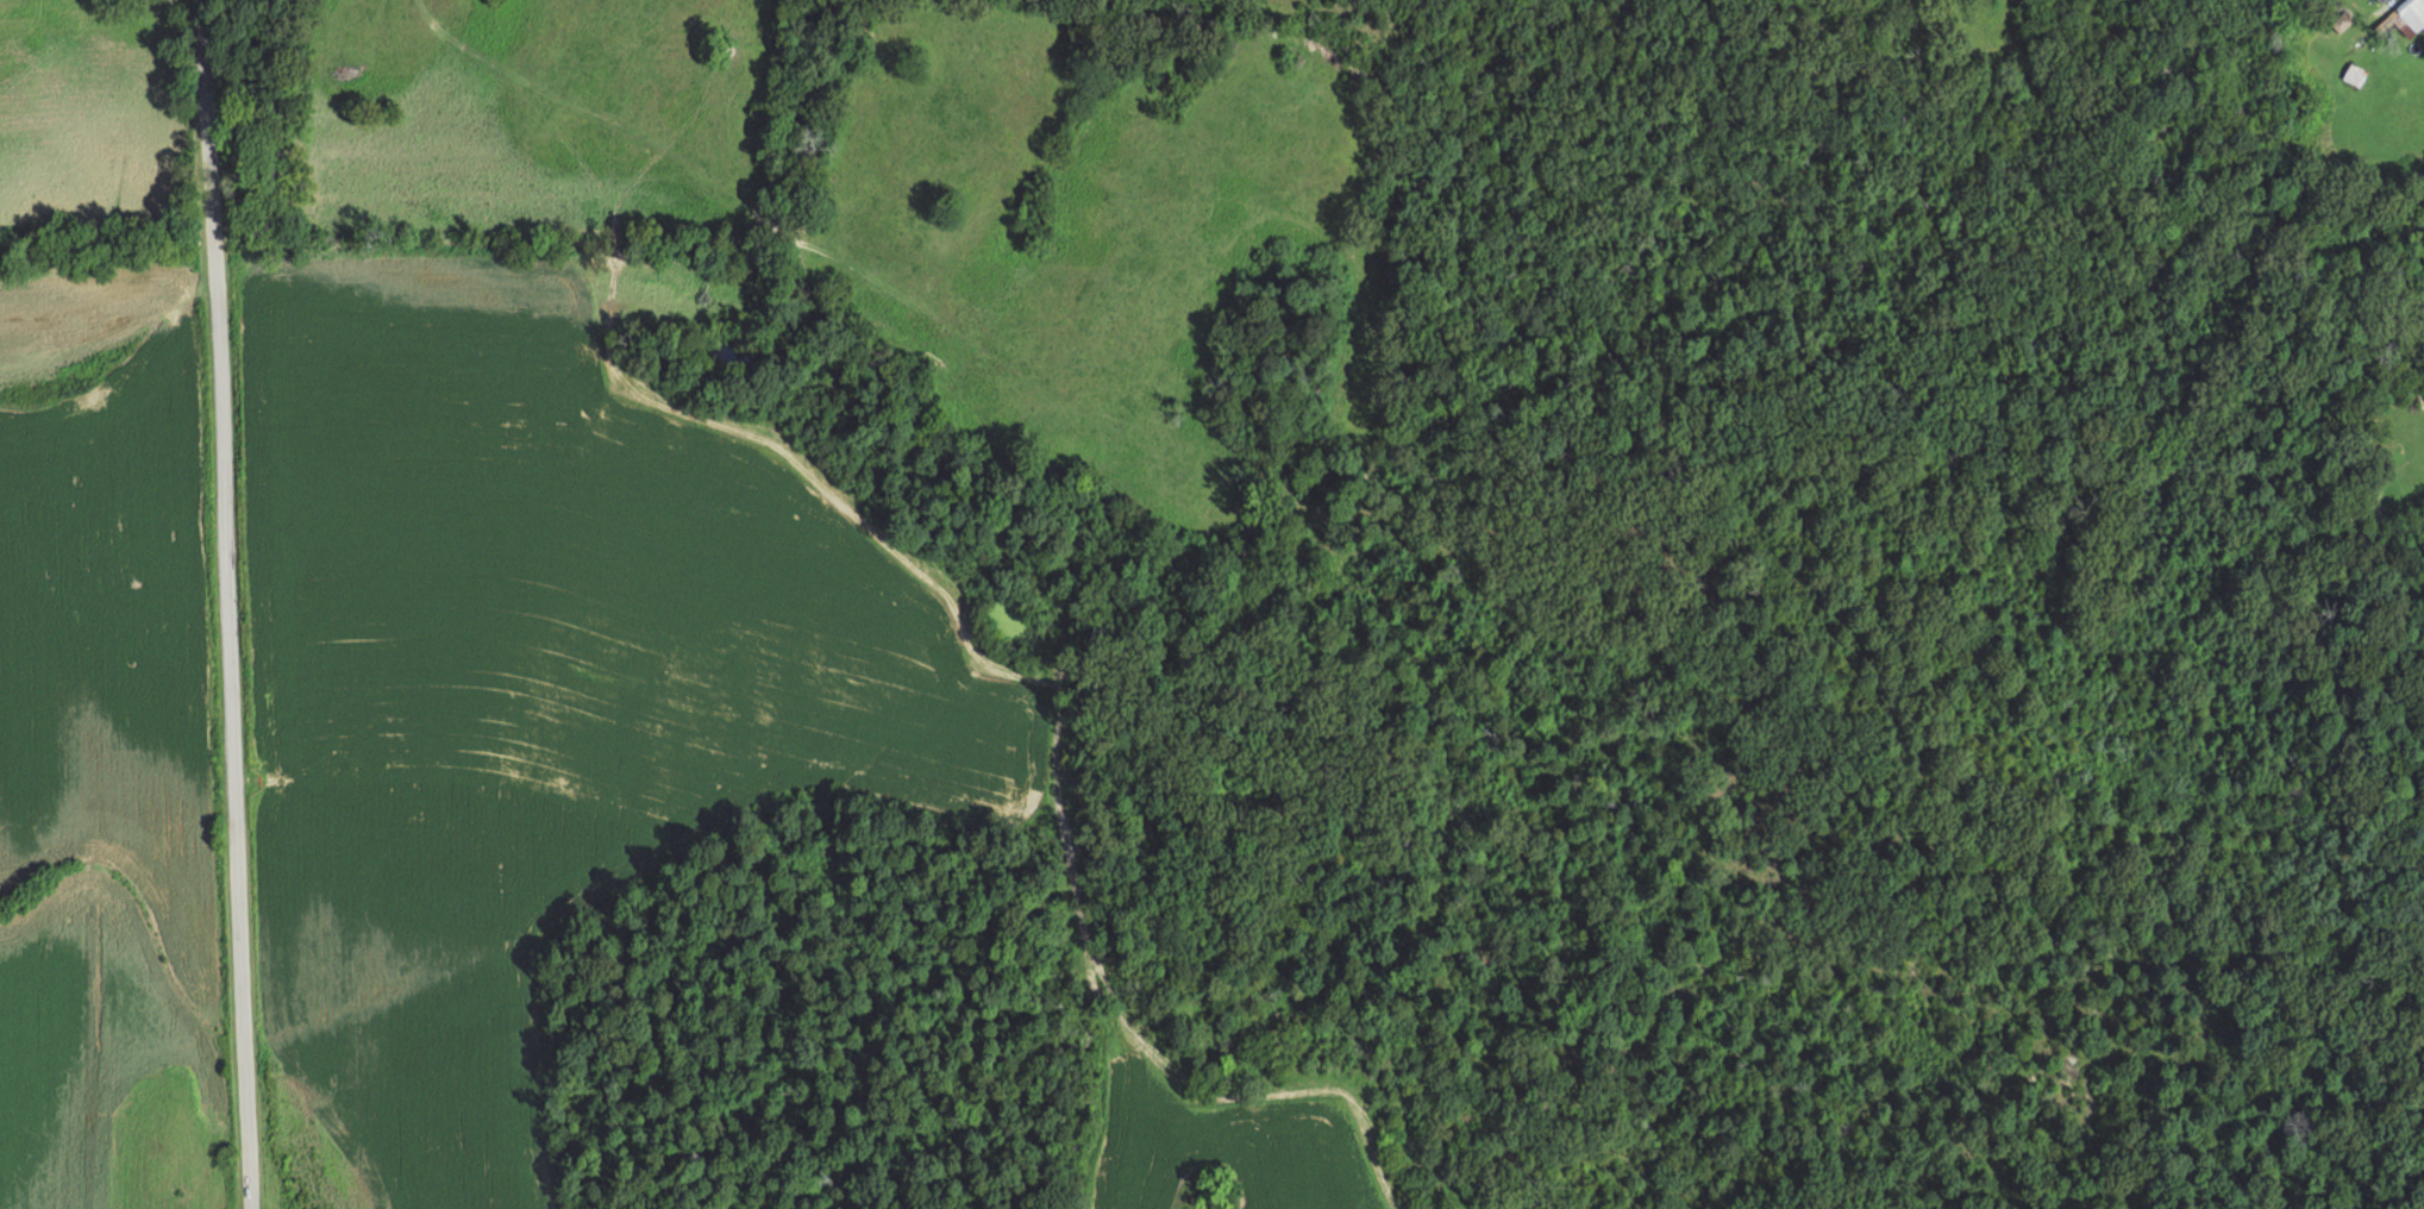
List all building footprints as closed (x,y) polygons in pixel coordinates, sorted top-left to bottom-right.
[(2394,8),(2400,15),(2394,20),(2404,31),(2408,28),(2413,33),(2421,26),(2423,29),(2423,0),(2403,0),(2394,8)] [(2366,70),(2350,62),(2342,78),(2358,86),(2366,70)]
